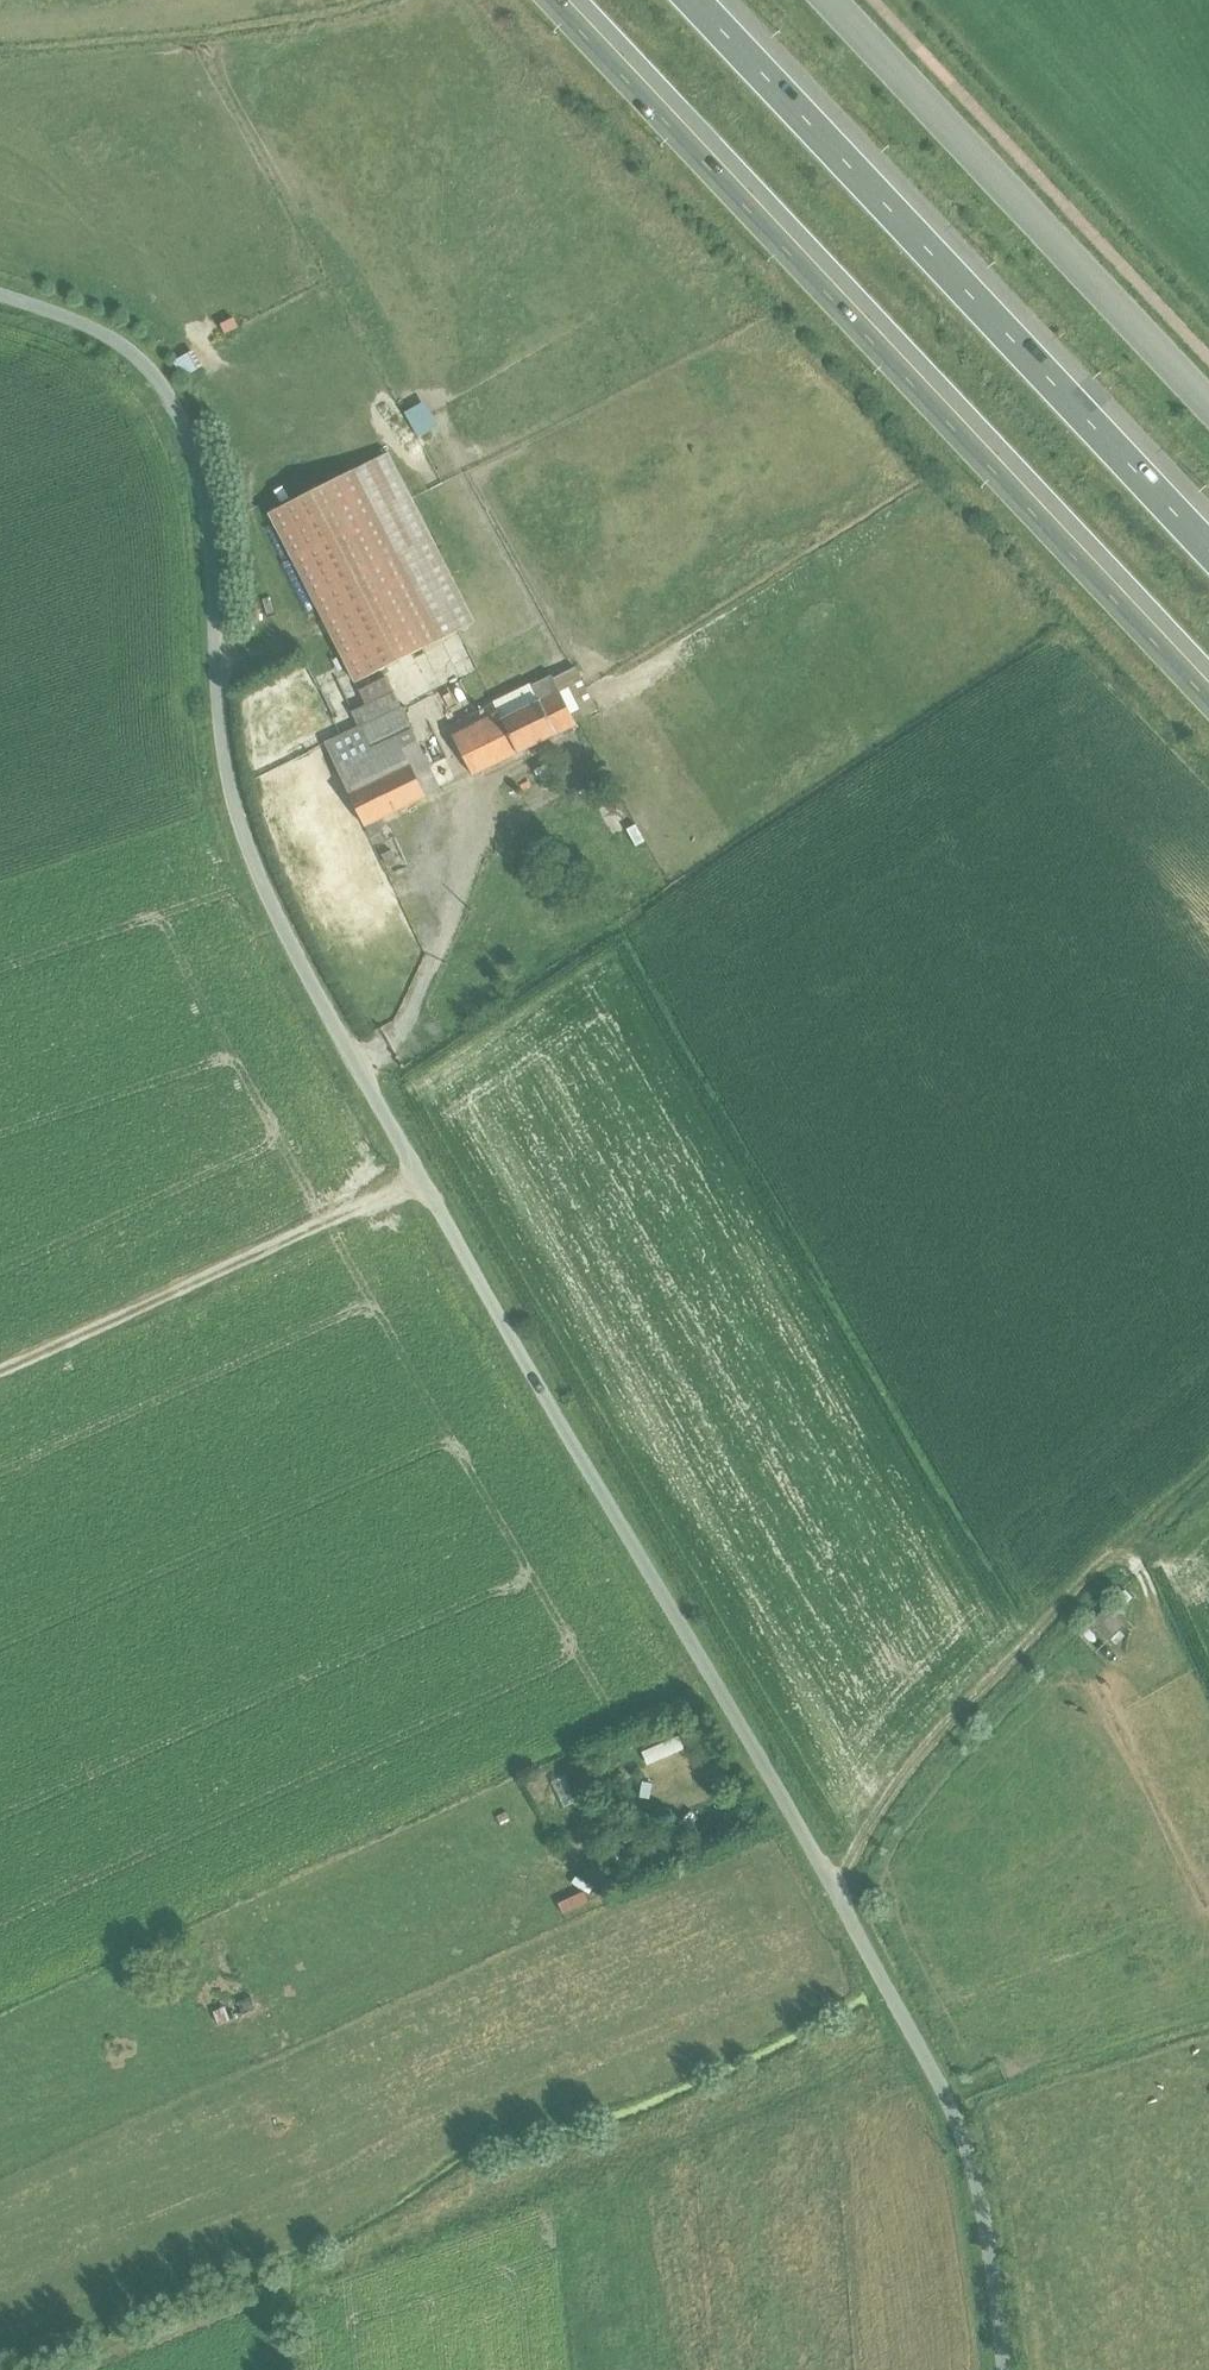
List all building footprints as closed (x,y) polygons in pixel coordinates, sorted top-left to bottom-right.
[(195,350),(175,361),(184,378),(205,367),(195,350)] [(425,401),(406,412),(421,437),(440,427),(425,401)] [(391,452),(271,512),(357,682),(477,621),(391,452)] [(576,722),(598,711),(577,667),(556,678),(554,674),(495,702),(450,727),(475,775),(577,725),(576,722)] [(441,675),(426,679),(432,701),(447,697),(441,675)] [(366,826),(443,789),(389,677),(360,690),(366,703),(352,710),(360,728),(327,744),(366,826)] [(1125,1588),(1111,1602),(1119,1610),(1133,1596),(1125,1588)] [(1119,1610),(1111,1602),(1079,1636),(1087,1644),(1100,1630),(1109,1639),(1128,1619),(1119,1610)] [(680,1735),(643,1751),(649,1764),(686,1748),(680,1735)] [(583,1834),(560,1846),(565,1855),(588,1843),(583,1834)] [(252,1996),(215,2011),(220,2024),(251,2011),(252,2014),(258,2012),(252,1996)]
